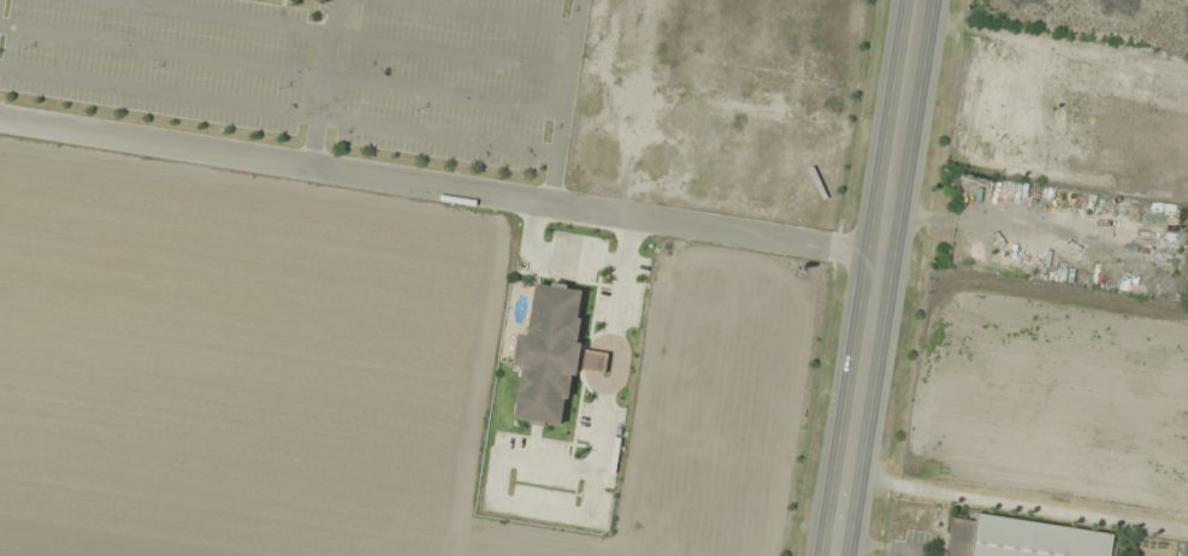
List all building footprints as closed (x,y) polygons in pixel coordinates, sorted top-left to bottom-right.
[(563,426),(571,368),(605,373),(607,353),(578,349),(586,289),(535,282),(528,334),(518,332),(513,369),(521,370),(515,420),(563,426)] [(1113,533),(977,513),(976,521),(951,517),(945,555),(1109,555),(1113,533)]
